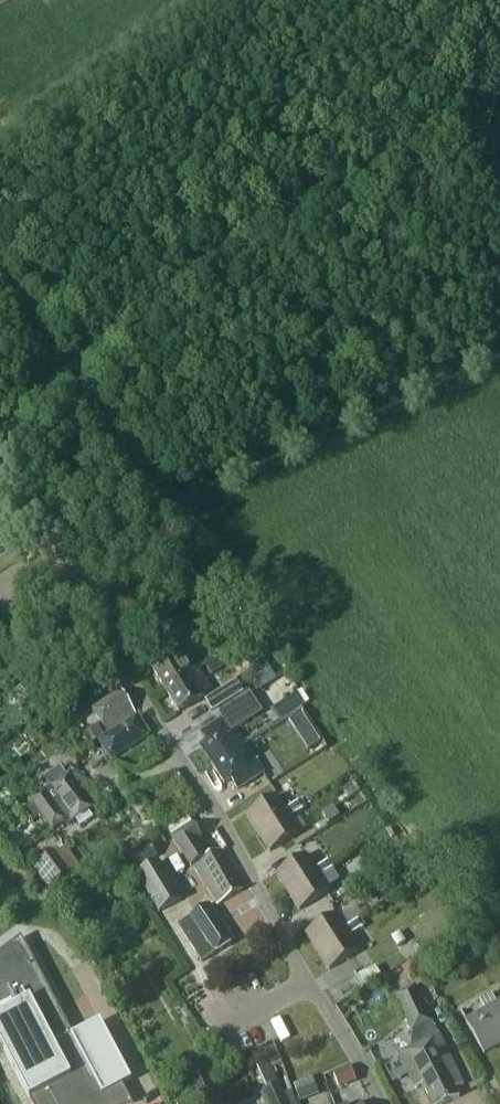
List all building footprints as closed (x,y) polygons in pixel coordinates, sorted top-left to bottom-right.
[(220,629),(213,618),(191,631),(198,642),(220,629)] [(166,691),(199,671),(186,650),(153,670),(166,691)] [(199,671),(166,691),(179,712),(212,692),(199,671)] [(81,682),(78,677),(67,684),(70,689),(81,682)] [(244,691),(237,681),(206,701),(213,712),(244,691)] [(136,713),(122,692),(94,710),(107,731),(136,713)] [(224,711),(219,714),(223,720),(228,717),(235,728),(237,731),(264,713),(250,693),(223,711),(224,711)] [(298,694),(289,699),(297,712),(307,706),(298,694)] [(303,714),(291,722),(297,732),(309,724),(303,714)] [(148,734),(137,717),(101,738),(112,756),(148,734)] [(208,743),(201,748),(213,766),(236,751),(246,745),(237,731),(235,728),(228,717),(223,720),(202,733),(208,743)] [(83,735),(90,745),(104,736),(98,725),(83,735)] [(236,751),(213,766),(225,785),(232,780),(238,790),(264,773),(246,745),(236,751)] [(62,767),(45,779),(51,787),(67,775),(62,767)] [(45,791),(30,801),(53,831),(66,821),(70,825),(95,807),(80,787),(86,782),(76,769),(67,775),(51,787),(45,791)] [(298,814),(293,806),(285,811),(276,797),(247,815),(259,834),(288,815),(290,819),(298,814)] [(302,800),(293,806),(298,814),(307,808),(302,800)] [(330,824),(341,817),(334,806),(323,814),(330,824)] [(299,833),(290,819),(288,815),(259,834),(270,852),(299,833)] [(220,850),(208,857),(197,841),(203,838),(194,824),(173,836),(192,867),(193,866),(218,905),(244,891),(220,850)] [(157,856),(150,845),(131,857),(138,868),(157,856)] [(67,846),(56,854),(70,873),(81,865),(67,846)] [(70,873),(55,852),(35,868),(50,888),(70,873)] [(328,873),(323,865),(315,870),(305,856),(277,874),(288,892),(317,874),(320,878),(328,873)] [(323,865),(328,873),(335,868),(330,860),(323,865)] [(137,876),(160,913),(183,900),(160,862),(137,876)] [(329,893),(320,878),(317,874),(288,892),(300,911),(329,893)] [(423,884),(412,893),(417,899),(428,891),(423,884)] [(234,942),(209,905),(178,925),(203,963),(234,942)] [(102,906),(96,910),(100,917),(107,913),(102,906)] [(357,932),(352,924),(345,929),(335,915),(307,933),(318,952),(347,933),(349,937),(357,932)] [(361,919),(352,924),(357,932),(366,926),(361,919)] [(359,952),(349,937),(347,933),(318,952),(330,970),(359,952)] [(401,934),(394,938),(399,947),(407,943),(401,934)] [(31,1103),(90,1103),(89,1102),(131,1081),(101,1021),(72,1035),(20,938),(6,948),(11,957),(0,962),(0,1046),(31,1103)] [(417,959),(402,968),(409,979),(424,970),(417,959)] [(395,996),(413,1033),(412,1047),(398,1054),(416,1089),(424,1085),(433,1103),(447,1103),(460,1097),(456,1089),(464,1085),(439,1034),(438,1034),(415,986),(414,987),(395,996)] [(497,1004),(492,994),(479,1001),(485,1012),(467,1022),(485,1053),(499,1045),(499,1009),(497,1004)] [(351,1066),(334,1073),(340,1089),(358,1083),(351,1066)] [(295,1085),(301,1102),(320,1094),(313,1077),(295,1085)] [(279,1085),(263,1092),(269,1103),(287,1103),(279,1085)]
